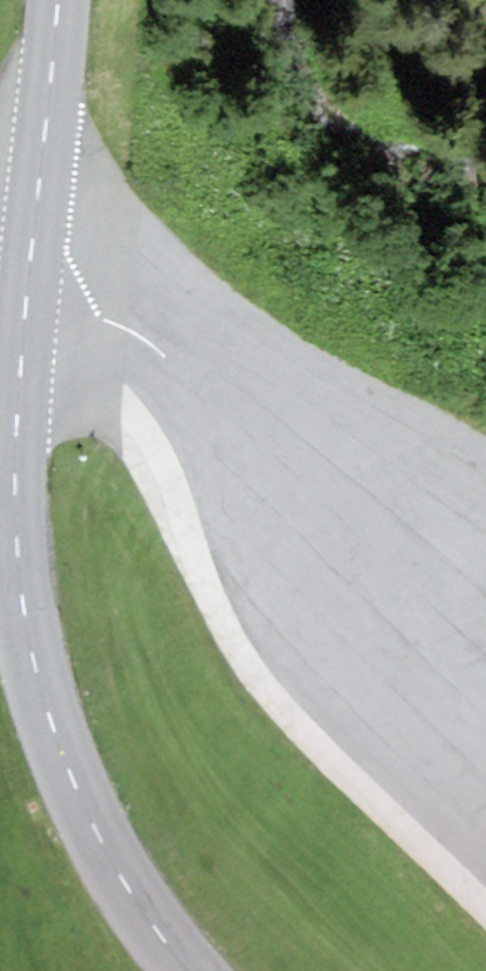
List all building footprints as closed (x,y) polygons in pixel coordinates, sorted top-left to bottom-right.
[(376,643),(485,499),(485,435),(467,421),(326,606),(376,643)]
